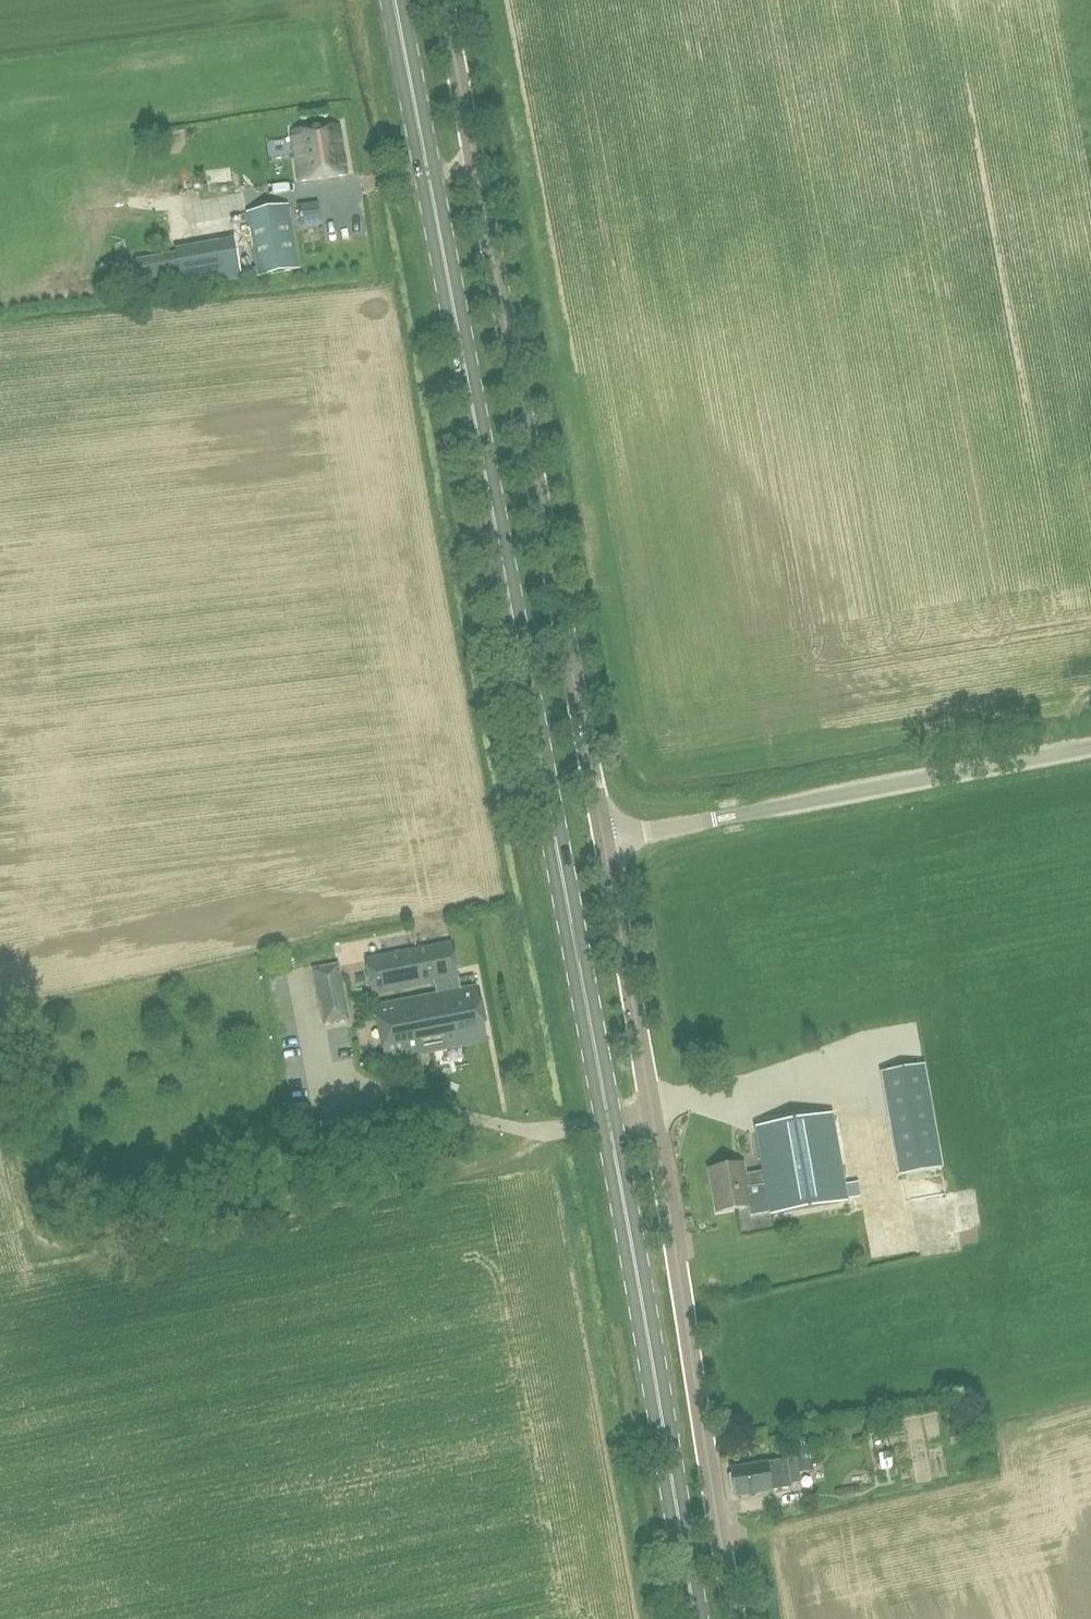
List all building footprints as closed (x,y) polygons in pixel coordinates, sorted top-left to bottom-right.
[(293,132),(301,181),(346,174),(338,125),(293,132)] [(323,225),(319,203),(298,205),(300,228),(323,225)] [(298,269),(287,206),(247,213),(258,276),(298,269)] [(195,243),(173,247),(174,251),(177,272),(179,283),(201,280),(195,243)] [(139,279),(177,272),(174,251),(135,258),(139,279)] [(486,1041),(476,988),(460,991),(452,944),(365,960),(372,995),(443,982),(445,994),(375,1007),(385,1060),(486,1041)] [(311,969),(311,971),(322,1025),(349,1020),(337,963),(311,969)] [(880,1073),(898,1176),(941,1168),(924,1065),(880,1073)] [(831,1116),(756,1130),(763,1171),(771,1212),(772,1216),(847,1202),(831,1116)] [(751,1216),(771,1212),(763,1171),(744,1175),(742,1163),(709,1169),(717,1212),(750,1206),(751,1216)] [(806,1438),(789,1441),(796,1473),(813,1470),(808,1446),(852,1438),(849,1422),(805,1428),(806,1438)] [(785,1459),(730,1469),(735,1497),(791,1487),(785,1459)]
